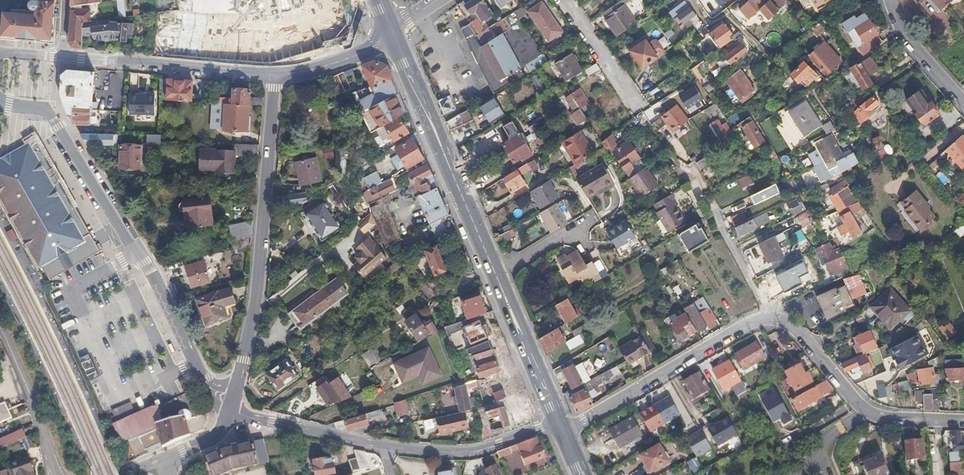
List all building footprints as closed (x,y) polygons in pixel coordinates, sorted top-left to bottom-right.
[(32,3),(27,3),(26,4),(25,5),(24,7),(26,9),(28,11),(31,11),(31,16),(2,14),(1,17),(0,17),(0,37),(34,39),(48,40),(50,0),(32,0),(32,3)] [(290,63),(301,60),(328,51),(363,39),(368,30),(367,16),(361,0),(172,0),(152,56),(290,63)] [(482,19),(492,13),(484,0),(473,0),(466,4),(472,13),(477,10),(482,19)] [(771,0),(751,0),(739,10),(748,20),(755,14),(763,24),(773,15),(765,5),(771,0)] [(941,10),(953,0),(932,0),(941,10)] [(543,1),(530,10),(528,10),(550,41),(564,31),(543,1)] [(603,17),(615,37),(637,23),(625,4),(603,17)] [(530,10),(526,5),(515,12),(518,17),(528,10),(530,10)] [(90,20),(90,8),(71,8),(69,41),(73,45),(82,46),(82,34),(82,21),(90,20)] [(684,23),(696,14),(690,8),(679,16),(684,23)] [(878,25),(875,19),(871,21),(865,11),(842,25),(861,56),(883,40),(874,27),(878,25)] [(501,20),(484,30),(477,34),(470,24),(462,28),(501,92),(505,90),(539,70),(537,68),(549,60),(547,57),(518,17),(515,12),(501,20)] [(132,31),(132,24),(111,21),(111,17),(90,20),(82,21),(82,34),(93,35),(93,36),(95,36),(95,38),(125,40),(126,31),(132,31)] [(470,24),(477,34),(484,30),(478,19),(470,24)] [(816,35),(825,28),(820,21),(811,28),(816,35)] [(722,25),(716,29),(710,33),(720,47),(734,36),(725,23),(722,25)] [(658,56),(646,39),(631,50),(644,67),(658,56)] [(731,64),(748,51),(743,44),(725,56),(731,64)] [(558,62),(569,81),(584,71),(573,53),(558,62)] [(828,75),(842,61),(834,54),(830,58),(828,56),(818,65),(828,75)] [(852,67),(864,88),(872,83),(869,77),(883,69),(874,55),(852,67)] [(362,111),(397,92),(386,65),(374,59),(361,64),(372,86),(367,88),(366,87),(353,93),(362,111)] [(818,74),(806,61),(793,74),(800,81),(801,80),(807,85),(818,74)] [(590,77),(602,69),(597,63),(586,70),(590,77)] [(90,107),(94,71),(81,69),(68,69),(65,71),(62,74),(60,92),(63,102),(64,105),(90,107)] [(519,111),(548,93),(552,91),(539,70),(505,90),(519,111)] [(343,71),(340,72),(333,75),(341,94),(351,89),(343,71)] [(755,89),(741,71),(728,81),(741,99),(755,89)] [(108,85),(117,86),(118,73),(109,73),(108,85)] [(191,100),(192,80),(180,79),(167,78),(166,99),(191,100)] [(687,106),(704,96),(695,81),(678,91),(687,106)] [(249,96),(249,89),(232,88),(232,103),(248,104),(262,105),(262,97),(249,96)] [(592,108),(580,88),(566,97),(576,111),(574,112),(581,124),(590,118),(583,107),(585,106),(588,111),(592,108)] [(925,125),(940,115),(921,89),(907,99),(925,125)] [(401,102),(397,92),(362,111),(372,131),(383,124),(397,116),(405,111),(401,102)] [(153,114),(154,94),(130,93),(129,113),(153,114)] [(866,118),(881,106),(874,96),(858,108),(866,118)] [(506,114),(496,97),(481,106),(491,124),(506,114)] [(246,130),(248,104),(232,103),(212,101),(210,128),(246,130)] [(822,123),(808,101),(790,112),(804,135),(822,123)] [(712,117),(722,111),(716,104),(703,112),(707,119),(711,116),(712,117)] [(89,123),(90,107),(64,105),(68,115),(70,115),(74,122),(89,123)] [(675,132),(689,120),(677,105),(662,117),(675,132)] [(98,123),(99,108),(90,107),(89,123),(98,123)] [(449,121),(448,122),(452,131),(474,121),(470,111),(449,121)] [(756,126),(759,124),(753,114),(742,122),(756,147),(765,142),(756,126)] [(392,141),(407,132),(397,116),(383,124),(392,141)] [(728,134),(732,132),(726,123),(723,125),(719,120),(712,124),(725,144),(732,139),(728,134)] [(534,153),(513,121),(504,126),(512,140),(504,145),(515,162),(524,157),(525,159),(534,153)] [(117,144),(117,133),(79,132),(87,143),(117,144)] [(147,142),(161,142),(161,132),(147,132),(147,142)] [(580,132),(576,135),(563,143),(577,164),(594,153),(580,132)] [(633,177),(646,167),(648,166),(630,140),(626,142),(623,137),(619,141),(613,133),(602,142),(605,147),(607,149),(611,146),(633,177)] [(963,136),(947,149),(963,167),(963,166),(963,137),(963,136)] [(423,156),(411,138),(394,148),(398,155),(396,156),(396,158),(398,162),(400,162),(401,161),(405,167),(423,156)] [(814,144),(824,161),(834,157),(823,138),(814,144)] [(10,207),(16,218),(50,278),(101,249),(96,240),(48,156),(40,143),(38,139),(28,145),(0,161),(0,190),(10,207)] [(0,156),(0,161),(28,145),(26,141),(0,156)] [(233,172),(234,154),(256,154),(256,144),(233,143),(233,149),(199,149),(198,169),(220,169),(220,172),(233,172)] [(141,167),(141,145),(121,144),(120,167),(141,167)] [(834,157),(824,161),(815,166),(823,181),(833,176),(832,174),(858,160),(853,152),(837,161),(834,157)] [(718,161),(713,153),(700,161),(705,169),(718,161)] [(320,180),(315,156),(294,160),(300,185),(320,180)] [(525,174),(539,167),(533,157),(520,164),(525,174)] [(448,214),(438,189),(427,162),(409,172),(416,189),(416,192),(430,224),(448,214)] [(611,187),(619,182),(606,162),(581,179),(592,196),(610,185),(611,187)] [(660,185),(646,167),(633,177),(630,179),(643,197),(660,185)] [(527,185),(518,170),(504,179),(514,193),(527,185)] [(940,172),(935,176),(944,186),(950,182),(940,172)] [(381,182),(377,174),(365,180),(369,189),(381,182)] [(741,188),(752,182),(748,174),(737,180),(741,188)] [(846,179),(845,177),(828,183),(831,189),(846,179)] [(393,188),(388,179),(381,182),(369,189),(374,199),(393,188)] [(847,186),(849,184),(846,179),(831,189),(834,195),(838,192),(847,205),(856,199),(847,186)] [(543,186),(541,184),(532,190),(543,206),(561,195),(552,180),(543,186)] [(922,199),(912,188),(899,200),(903,206),(901,207),(917,226),(932,215),(921,201),(922,199)] [(302,202),(300,192),(274,196),(274,206),(274,207),(302,202)] [(401,239),(386,204),(392,202),(389,194),(376,200),(377,203),(370,207),(370,211),(375,222),(386,247),(401,239)] [(678,201),(673,194),(655,204),(661,212),(658,213),(670,232),(687,223),(675,203),(678,201)] [(212,223),(209,197),(185,200),(182,200),(180,202),(179,204),(179,206),(179,208),(181,210),(185,212),(187,226),(212,223)] [(806,210),(800,198),(791,202),(797,214),(806,210)] [(341,227),(323,199),(304,212),(321,240),(341,227)] [(869,230),(875,226),(860,201),(839,211),(842,216),(850,211),(853,215),(857,212),(869,230)] [(569,221),(556,202),(542,212),(554,231),(569,221)] [(515,219),(532,213),(529,204),(512,210),(515,219)] [(375,222),(370,211),(356,224),(363,232),(375,222)] [(850,211),(842,216),(846,222),(842,224),(846,232),(850,230),(854,236),(863,231),(853,215),(850,211)] [(731,227),(748,220),(745,212),(728,219),(731,227)] [(807,213),(797,215),(800,227),(810,224),(807,213)] [(758,227),(754,219),(737,227),(741,235),(758,227)] [(248,220),(226,224),(229,238),(251,234),(248,220)] [(618,249),(636,237),(627,221),(608,232),(618,249)] [(710,238),(699,221),(680,233),(690,251),(710,238)] [(429,227),(434,235),(441,231),(436,223),(429,227)] [(540,225),(525,229),(529,240),(543,235),(540,225)] [(953,233),(959,240),(963,235),(963,228),(962,225),(953,233)] [(502,242),(517,235),(513,227),(498,234),(502,242)] [(800,228),(792,233),(800,245),(808,241),(800,228)] [(3,233),(8,242),(15,239),(11,229),(3,233)] [(251,245),(251,235),(231,239),(233,249),(251,245)] [(364,276),(386,257),(369,237),(357,247),(361,252),(356,256),(360,260),(354,265),(364,276)] [(758,245),(767,264),(782,257),(773,237),(758,245)] [(446,270),(436,244),(424,249),(435,274),(446,270)] [(825,256),(832,276),(841,273),(840,271),(851,266),(846,254),(836,259),(833,252),(837,251),(835,246),(832,247),(830,244),(817,249),(820,258),(825,256)] [(587,253),(592,262),(599,259),(595,250),(587,253)] [(567,258),(565,254),(558,259),(566,273),(564,274),(572,286),(583,279),(585,282),(599,273),(593,262),(587,266),(578,251),(567,258)] [(210,280),(205,260),(187,265),(192,285),(210,280)] [(392,272),(401,266),(397,261),(388,267),(392,272)] [(752,269),(757,278),(773,270),(771,265),(766,267),(764,263),(752,269)] [(866,292),(857,274),(844,279),(847,284),(853,298),(866,292)] [(300,327),(346,293),(335,279),(290,312),(300,327)] [(830,317),(856,305),(853,298),(847,284),(821,296),(830,317)] [(234,300),(228,287),(217,292),(223,305),(234,300)] [(808,293),(805,287),(791,293),(794,299),(808,293)] [(217,292),(216,290),(197,299),(207,324),(227,315),(223,305),(217,292)] [(891,290),(871,308),(889,329),(910,312),(891,290)] [(486,311),(479,295),(462,302),(468,318),(486,311)] [(580,316),(571,298),(559,305),(564,315),(563,315),(567,323),(580,316)] [(686,307),(688,312),(700,329),(707,324),(709,326),(719,320),(706,298),(696,304),(693,299),(684,304),(686,307)] [(683,315),(680,310),(670,316),(673,321),(683,315)] [(673,321),(684,338),(700,329),(688,312),(683,315),(673,321)] [(425,324),(417,313),(406,320),(420,339),(429,333),(429,332),(437,329),(432,319),(425,324)] [(487,336),(480,321),(469,326),(466,319),(443,326),(443,328),(454,351),(462,347),(455,332),(465,328),(472,342),(487,336)] [(937,328),(945,339),(955,333),(947,322),(937,328)] [(540,336),(547,350),(550,349),(565,340),(557,327),(540,336)] [(859,336),(861,342),(863,347),(865,353),(878,348),(871,330),(867,332),(867,333),(859,336)] [(890,344),(900,367),(929,353),(918,330),(890,344)] [(566,341),(571,349),(587,340),(583,331),(566,341)] [(648,333),(643,336),(652,350),(657,347),(648,333)] [(628,360),(630,363),(652,350),(643,336),(642,335),(621,347),(628,360)] [(492,348),(489,339),(467,347),(470,356),(476,354),(492,348)] [(764,359),(756,344),(734,355),(743,371),(764,359)] [(557,357),(568,351),(565,345),(554,351),(557,357)] [(442,374),(429,346),(395,363),(404,381),(419,374),(423,384),(442,374)] [(501,369),(493,348),(492,348),(476,354),(479,366),(477,367),(481,376),(501,369)] [(377,360),(369,349),(362,353),(370,365),(377,360)] [(859,358),(857,357),(844,362),(847,371),(861,365),(865,373),(874,369),(872,365),(875,363),(872,357),(869,358),(867,354),(859,358)] [(297,373),(286,358),(267,373),(278,388),(297,373)] [(946,359),(947,379),(963,379),(963,359),(946,359)] [(569,366),(568,362),(560,367),(555,370),(557,375),(566,371),(574,388),(584,383),(573,364),(569,366)] [(741,381),(730,363),(713,372),(724,390),(741,381)] [(813,383),(808,374),(806,376),(801,366),(786,373),(789,380),(787,381),(790,387),(793,386),(796,392),(813,383)] [(922,385),(938,382),(935,367),(919,370),(922,385)] [(710,392),(700,374),(684,383),(694,401),(710,392)] [(349,392),(339,377),(329,383),(328,381),(328,380),(325,376),(317,382),(319,386),(318,386),(330,404),(349,392)] [(781,386),(777,378),(768,382),(772,391),(781,386)] [(471,409),(466,389),(477,385),(476,380),(465,384),(453,387),(458,411),(465,410),(471,409)] [(910,389),(908,380),(896,384),(897,391),(910,389)] [(585,382),(584,383),(574,388),(570,390),(579,410),(595,402),(591,393),(595,391),(593,386),(588,388),(585,382)] [(798,412),(834,391),(826,382),(815,388),(816,390),(793,402),(798,412)] [(896,384),(888,387),(889,397),(898,396),(897,391),(896,384)] [(881,400),(890,399),(889,397),(888,387),(879,390),(881,400)] [(933,399),(941,399),(940,388),(932,389),(933,393),(925,394),(925,391),(917,392),(918,400),(919,404),(925,404),(926,409),(934,409),(933,399)] [(507,394),(508,407),(526,405),(525,392),(507,394)] [(771,423),(788,415),(778,392),(760,400),(771,423)] [(669,397),(654,406),(665,425),(679,416),(669,397)] [(408,412),(405,399),(394,401),(394,404),(396,415),(408,412)] [(508,416),(504,404),(498,406),(496,400),(485,405),(492,429),(504,426),(502,418),(508,416)] [(13,418),(10,412),(9,408),(6,402),(0,404),(0,423),(13,418)] [(115,425),(136,415),(135,413),(131,402),(111,410),(114,416),(109,419),(112,426),(115,425)] [(190,433),(186,414),(161,421),(158,406),(136,415),(115,425),(125,448),(128,446),(125,439),(137,434),(144,450),(146,449),(148,453),(190,433)] [(654,406),(639,414),(650,433),(665,425),(654,406)] [(345,428),(368,422),(366,417),(371,416),(371,417),(382,414),(380,408),(365,412),(365,414),(344,420),(343,419),(335,421),(337,426),(345,428)] [(702,417),(707,427),(724,419),(719,409),(702,417)] [(468,426),(465,410),(458,411),(423,419),(425,427),(437,424),(439,432),(468,426)] [(643,433),(632,414),(609,427),(620,447),(643,433)] [(738,436),(728,419),(720,423),(721,424),(717,427),(716,426),(708,430),(718,447),(738,436)] [(797,443),(786,420),(779,423),(781,428),(777,430),(784,445),(788,442),(791,446),(797,443)] [(5,446),(28,436),(25,427),(1,438),(5,446)] [(712,450),(701,431),(685,440),(696,458),(712,450)] [(961,442),(961,431),(952,431),(952,452),(963,450),(963,442),(961,442)] [(545,455),(541,445),(539,445),(536,436),(518,443),(526,462),(545,455)] [(25,450),(32,447),(28,437),(20,441),(25,450)] [(265,439),(254,441),(227,448),(204,457),(212,474),(220,474),(236,468),(237,469),(269,461),(265,439)] [(925,460),(924,442),(907,443),(909,461),(925,460)] [(668,463),(659,448),(642,457),(650,472),(668,463)] [(370,466),(365,451),(354,450),(359,469),(370,466)] [(333,463),(329,464),(328,458),(313,461),(316,474),(326,474),(336,473),(333,463)] [(699,463),(696,458),(688,463),(691,468),(692,467),(699,463)] [(882,458),(865,465),(863,462),(854,466),(858,474),(890,474),(882,458)] [(949,461),(951,474),(956,474),(963,474),(963,466),(963,459),(949,461)] [(30,474),(35,473),(30,460),(12,467),(15,474),(31,474),(30,474)] [(703,470),(699,463),(692,467),(691,468),(694,474),(703,470)] [(497,466),(487,470),(488,472),(483,474),(502,474),(497,466)]
